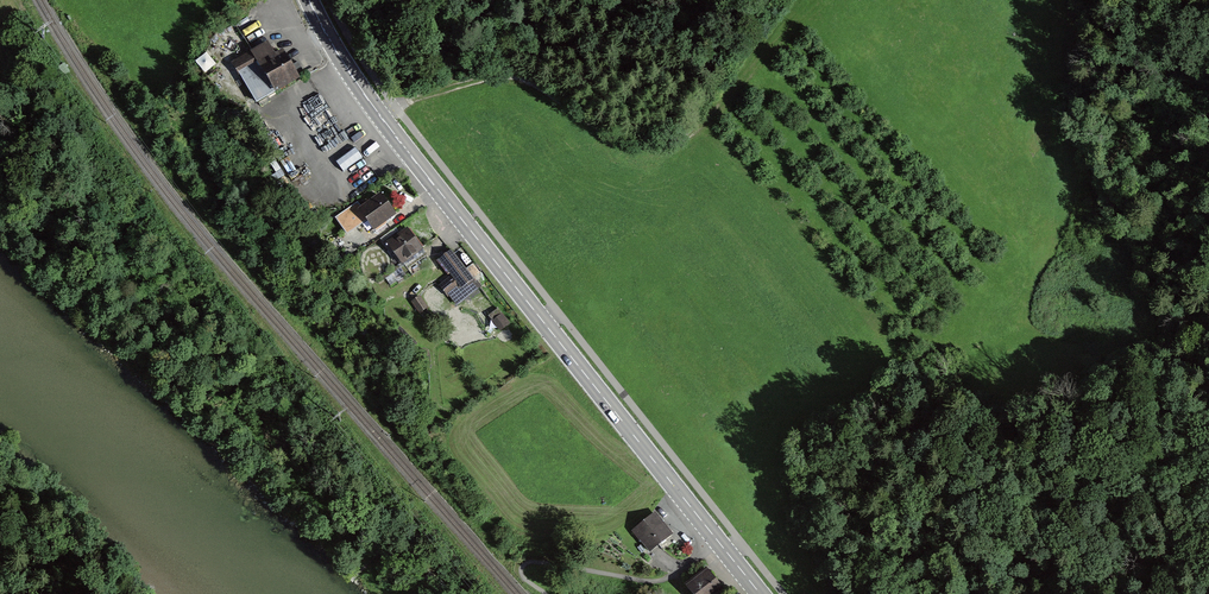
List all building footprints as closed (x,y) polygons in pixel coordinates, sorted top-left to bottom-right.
[(275,59),(267,45),(234,64),(257,105),(298,82),(282,54),(275,59)] [(394,217),(380,197),(360,212),(356,206),(337,220),(347,235),(367,221),(375,232),(394,217)] [(426,258),(407,232),(388,245),(409,274),(426,262),(426,258)] [(474,280),(452,252),(440,262),(452,277),(441,286),(447,294),(458,286),(461,290),(474,280)] [(427,309),(420,299),(414,304),(421,313),(427,309)] [(673,538),(654,515),(634,531),(653,554),(673,538)] [(707,572),(685,588),(689,593),(724,593),(707,572)]
